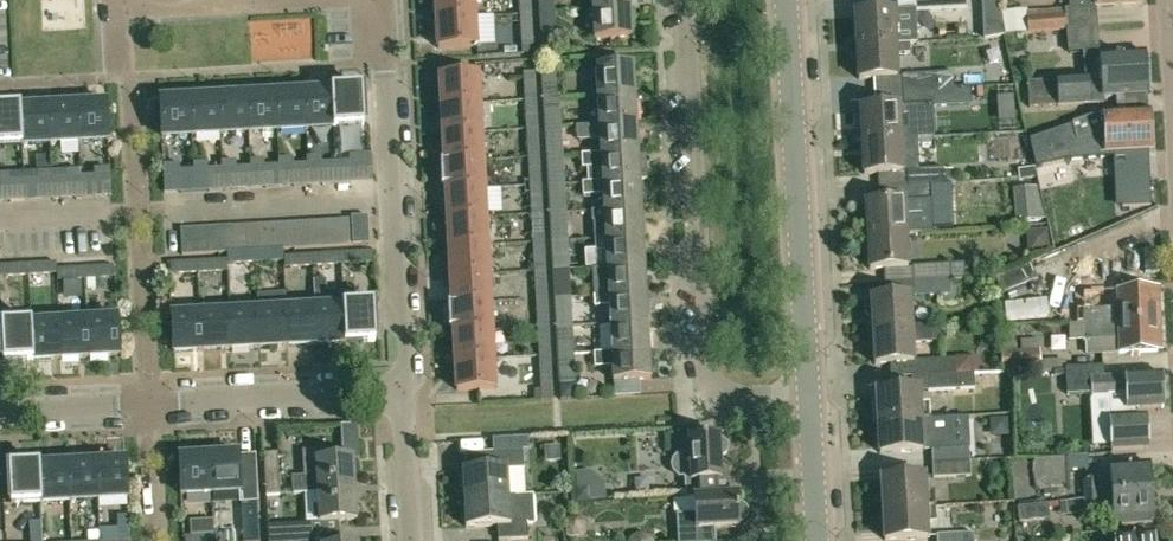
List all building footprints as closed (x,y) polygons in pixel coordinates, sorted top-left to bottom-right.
[(437,18),(474,16),(473,0),(436,0),(437,18)] [(520,14),(532,13),(531,0),(519,0),(520,14)] [(539,13),(555,12),(554,0),(538,0),(539,13)] [(592,10),(630,8),(630,0),(592,0),(592,10)] [(898,9),(854,11),(856,45),(895,43),(910,42),(916,41),(914,10),(967,7),(966,0),(897,0),(898,9)] [(1142,0),(1070,0),(1070,9),(1143,5),(1142,0)] [(1026,11),(1028,32),(1066,28),(1064,7),(1026,11)] [(630,8),(592,10),(594,38),(632,35),(630,8)] [(555,12),(539,13),(540,41),(556,40),(555,12)] [(532,13),(520,14),(521,37),(533,36),(532,13)] [(474,16),(437,18),(438,48),(476,46),(474,16)] [(895,43),(856,45),(858,78),(896,75),(895,53),(910,52),(910,42),(895,43)] [(1148,93),(1146,51),(1099,54),(1101,81),(1089,82),(1088,74),(1055,76),(1056,78),(1028,80),(1030,105),(1058,103),(1058,104),(1104,101),(1104,96),(1148,93)] [(597,95),(635,93),(633,64),(596,66),(597,95)] [(542,69),(543,99),(560,98),(559,69),(542,69)] [(441,104),(479,102),(477,73),(439,75),(441,104)] [(902,75),(903,90),(940,88),(939,73),(902,75)] [(523,77),(524,100),(537,99),(536,76),(523,77)] [(331,89),(333,126),(362,125),(360,87),(331,89)] [(940,88),(903,90),(904,106),(941,104),(940,88)] [(305,128),(333,126),(331,89),(303,90),(305,128)] [(277,130),(305,128),(303,90),(274,92),(277,130)] [(248,131),(277,130),(274,92),(246,93),(248,131)] [(220,133),(248,131),(246,93),(218,95),(220,133)] [(635,93),(597,95),(599,125),(637,122),(635,93)] [(218,95),(189,97),(192,134),(220,133),(218,95)] [(161,98),(163,136),(192,134),(189,97),(161,98)] [(545,128),(562,127),(560,98),(543,99),(545,128)] [(526,128),(537,128),(537,123),(538,123),(537,99),(524,100),(526,128)] [(107,139),(104,101),(76,103),(78,141),(107,139)] [(479,102),(441,104),(443,133),(481,131),(479,102)] [(76,103),(48,104),(50,142),(78,141),(76,103)] [(19,106),(22,144),(50,142),(48,104),(19,106)] [(861,140),(900,138),(898,104),(859,107),(861,140)] [(22,144),(19,106),(0,107),(0,145),(22,144)] [(1029,139),(1040,182),(1056,178),(1074,173),(1070,157),(1113,155),(1112,151),(1152,149),(1150,110),(1146,110),(1146,111),(1110,112),(1103,113),(1092,116),(1029,139)] [(577,140),(600,139),(600,153),(638,150),(637,122),(599,125),(576,126),(577,140)] [(563,155),(562,127),(545,128),(546,156),(563,155)] [(526,128),(528,157),(540,156),(539,132),(538,132),(537,128),(526,128)] [(481,131),(443,133),(444,161),(482,159),(481,131)] [(863,174),(878,173),(902,172),(900,138),(861,140),(863,174)] [(602,182),(640,180),(638,150),(600,153),(581,154),(582,168),(587,167),(588,182),(602,181),(602,182)] [(546,156),(548,185),(565,184),(563,155),(546,156)] [(530,185),(540,184),(539,180),(541,180),(540,156),(528,157),(530,185)] [(482,159),(444,161),(446,190),(484,188),(482,159)] [(349,161),(335,162),(336,184),(351,183),(349,161)] [(336,184),(335,162),(321,163),(322,185),(336,184)] [(308,185),(307,164),(293,164),(294,186),(308,185)] [(279,187),(278,165),(264,166),(265,188),(279,187)] [(251,188),(250,167),(236,167),(237,189),(251,188)] [(223,190),(221,168),(207,169),(208,190),(223,190)] [(907,171),(908,186),(946,184),(945,169),(907,171)] [(194,191),(193,170),(179,170),(180,192),(194,191)] [(81,197),(96,196),(94,175),(80,175),(81,197)] [(67,198),(66,176),(52,177),(53,199),(67,198)] [(23,179),(25,200),(39,200),(38,178),(23,179)] [(25,200),(23,179),(9,179),(10,201),(25,200)] [(583,195),(603,193),(604,210),(642,207),(640,180),(602,182),(602,181),(588,182),(582,182),(583,195)] [(1150,182),(1116,184),(1117,207),(1151,206),(1150,182)] [(530,185),(531,213),(543,213),(542,189),(540,189),(540,184),(530,185)] [(550,213),(567,212),(565,184),(548,185),(550,213)] [(946,184),(908,186),(908,201),(946,199),(946,184)] [(1038,221),(1035,187),(1015,189),(1018,222),(1038,221)] [(447,218),(485,216),(484,188),(446,190),(447,218)] [(903,200),(879,202),(865,202),(867,236),(906,234),(903,200)] [(605,238),(643,236),(642,207),(604,210),(593,210),(595,238),(605,238)] [(550,213),(551,242),(568,240),(567,212),(550,213)] [(543,213),(531,213),(532,237),(544,237),(543,213)] [(353,215),(355,244),(368,243),(367,214),(353,215)] [(350,217),(340,218),(342,245),(355,244),(353,215),(350,215),(350,217)] [(487,244),(486,234),(485,216),(447,218),(449,247),(487,244)] [(327,218),(313,219),(315,246),(328,245),(327,218)] [(340,218),(327,218),(328,245),(342,245),(340,218)] [(300,220),(302,247),(315,246),(313,219),(300,220)] [(287,221),(288,248),(302,247),(300,220),(287,221)] [(274,221),(260,222),(262,249),(275,248),(274,221)] [(287,221),(274,221),(275,248),(279,248),(288,248),(287,221)] [(260,222),(247,223),(248,250),(254,250),(262,249),(260,222)] [(234,223),(220,224),(222,251),(232,251),(235,251),(234,223)] [(247,223),(234,223),(235,251),(248,250),(247,223)] [(220,224),(207,225),(209,252),(222,251),(220,224)] [(207,225),(194,226),(195,253),(209,252),(207,225)] [(195,253),(194,226),(181,226),(182,253),(195,253)] [(869,268),(884,267),(907,265),(906,234),(867,236),(869,268)] [(602,266),(645,263),(643,236),(605,238),(595,238),(595,248),(601,248),(602,266)] [(568,240),(551,242),(553,269),(570,268),(568,240)] [(487,244),(449,247),(451,275),(489,273),(487,244)] [(533,247),(534,270),(546,270),(545,246),(533,247)] [(254,250),(255,262),(280,260),(279,248),(275,248),(262,249),(254,250)] [(235,251),(232,251),(232,263),(255,262),(254,250),(248,250),(235,251)] [(370,250),(346,252),(346,263),(370,262),(370,250)] [(311,254),(312,265),(337,264),(336,252),(311,254)] [(289,267),(312,265),(311,254),(289,255),(289,267)] [(222,259),(198,260),(199,272),(223,270),(222,259)] [(199,272),(198,260),(175,261),(176,273),(199,272)] [(51,262),(27,263),(28,275),(52,273),(51,262)] [(5,276),(28,275),(27,263),(4,264),(5,276)] [(594,296),(646,293),(645,263),(602,266),(592,267),(594,296)] [(913,266),(914,281),(966,278),(965,263),(913,266)] [(1047,300),(1031,264),(996,278),(1002,293),(999,295),(1002,318),(1047,300)] [(84,267),(85,278),(109,277),(109,265),(84,267)] [(62,280),(85,278),(84,267),(62,268),(62,280)] [(571,297),(570,268),(553,269),(554,298),(571,297)] [(546,270),(534,270),(535,294),(548,293),(546,270)] [(489,273),(451,275),(452,304),(490,301),(489,273)] [(966,278),(914,281),(915,296),(952,294),(951,279),(966,278)] [(1083,305),(1084,323),(1158,319),(1156,287),(1116,289),(1117,303),(1083,305)] [(595,307),(609,306),(610,324),(648,322),(646,293),(594,296),(595,307)] [(909,295),(871,297),(871,299),(867,299),(864,303),(865,314),(868,317),(872,317),(873,331),(911,329),(910,328),(909,295)] [(556,327),(573,326),(571,297),(554,298),(556,327)] [(490,301),(452,304),(454,332),(492,330),(490,301)] [(343,305),(345,342),(374,341),(372,303),(343,305)] [(536,304),(537,327),(550,326),(548,303),(536,304)] [(316,344),(345,342),(343,305),(314,307),(316,344)] [(316,344),(314,307),(286,308),(288,345),(316,344)] [(260,347),(288,345),(286,308),(258,310),(260,347)] [(260,347),(258,310),(229,311),(231,349),(260,347)] [(203,350),(231,349),(229,311),(201,313),(203,350)] [(172,314),(174,352),(203,350),(201,313),(172,314)] [(118,355),(116,318),(87,319),(89,356),(118,355)] [(61,358),(89,356),(87,319),(59,321),(61,358)] [(1085,338),(1118,336),(1118,352),(1159,350),(1158,319),(1084,323),(1085,338)] [(61,358),(59,321),(30,322),(33,360),(61,358)] [(3,361),(33,360),(30,322),(1,324),(3,361)] [(648,322),(610,324),(612,351),(612,353),(650,351),(648,322)] [(551,350),(550,326),(537,327),(539,350),(551,350)] [(574,355),(573,326),(556,327),(557,356),(574,355)] [(911,329),(873,331),(874,364),(912,362),(911,343),(932,341),(932,327),(910,328),(911,329)] [(492,330),(454,332),(456,360),(494,358),(492,330)] [(1021,350),(1001,351),(1002,370),(1040,368),(1039,349),(1021,350)] [(595,366),(612,365),(613,380),(651,378),(650,351),(612,353),(612,351),(594,352),(595,366)] [(574,355),(557,356),(559,383),(576,382),(574,355)] [(494,358),(456,360),(457,389),(495,387),(494,358)] [(919,376),(927,376),(956,374),(955,358),(918,360),(919,376)] [(1041,360),(1041,368),(1041,370),(1066,370),(1066,366),(1066,359),(1041,360)] [(539,360),(540,384),(553,383),(551,360),(539,360)] [(1066,370),(1067,394),(1097,393),(1097,395),(1127,393),(1128,407),(1162,406),(1161,373),(1126,375),(1126,376),(1104,377),(1103,364),(1066,366),(1066,370)] [(964,373),(956,374),(927,376),(928,391),(975,388),(975,386),(974,373),(964,373)] [(878,421),(929,419),(928,403),(919,404),(918,389),(876,391),(878,421)] [(1097,395),(1099,449),(1146,446),(1145,415),(1138,415),(1137,407),(1128,408),(1127,393),(1097,395)] [(929,419),(878,421),(880,452),(922,450),(921,436),(930,435),(929,419)] [(719,436),(688,438),(689,451),(677,454),(673,459),(672,465),(674,471),(678,475),(684,476),(685,497),(737,494),(737,493),(727,494),(726,476),(721,475),(720,455),(724,454),(727,451),(728,446),(727,442),(723,439),(719,438),(719,436)] [(932,448),(933,463),(970,461),(969,446),(932,448)] [(304,492),(355,489),(353,456),(322,458),(321,449),(302,450),(303,477),(292,477),(293,493),(304,493),(304,492)] [(507,469),(524,468),(523,449),(493,451),(494,468),(463,469),(464,498),(509,495),(507,469)] [(238,451),(209,453),(211,492),(240,490),(240,493),(257,492),(255,457),(238,458),(238,451)] [(278,452),(264,453),(266,495),(280,494),(278,452)] [(183,493),(211,492),(209,453),(180,454),(183,493)] [(1070,457),(1034,458),(1036,488),(1051,487),(1051,497),(1068,496),(1067,487),(1070,486),(1070,457)] [(126,497),(124,458),(95,460),(97,499),(126,497)] [(69,500),(97,499),(95,460),(67,461),(69,500)] [(41,502),(69,500),(67,461),(38,463),(41,502)] [(970,461),(933,463),(934,477),(971,475),(970,461)] [(1085,480),(1086,496),(1150,492),(1148,462),(1110,465),(1112,484),(1097,485),(1097,479),(1085,480)] [(41,502),(38,463),(9,465),(11,504),(41,502)] [(591,471),(573,472),(576,502),(607,499),(605,482),(591,471)] [(883,509),(934,506),(933,490),(924,490),(923,476),(881,478),(883,509)] [(317,491),(318,520),(356,518),(355,489),(317,491)] [(1150,492),(1086,496),(1087,512),(1099,511),(1098,506),(1112,505),(1114,524),(1152,521),(1150,492)] [(497,524),(498,539),(528,537),(527,523),(536,523),(534,494),(509,495),(464,498),(466,526),(497,524)] [(737,494),(685,497),(685,498),(694,497),(695,513),(676,514),(678,540),(715,540),(715,527),(738,525),(738,522),(743,521),(746,518),(748,514),(747,509),(745,506),(742,503),(737,502),(737,494)] [(1048,504),(1018,508),(1020,521),(1049,518),(1048,504)] [(934,506),(883,509),(885,539),(927,537),(926,522),(935,522),(934,506)] [(42,520),(29,521),(30,540),(43,540),(42,520)] [(268,524),(269,536),(309,534),(308,521),(306,522),(268,524)] [(214,533),(213,533),(213,522),(192,523),(192,535),(190,535),(190,540),(214,540),(214,533)] [(214,540),(260,540),(259,529),(237,531),(237,532),(214,533),(214,540)] [(938,540),(974,540),(973,531),(937,533),(938,540)] [(1152,532),(1114,534),(1114,540),(1153,540),(1152,532)]
